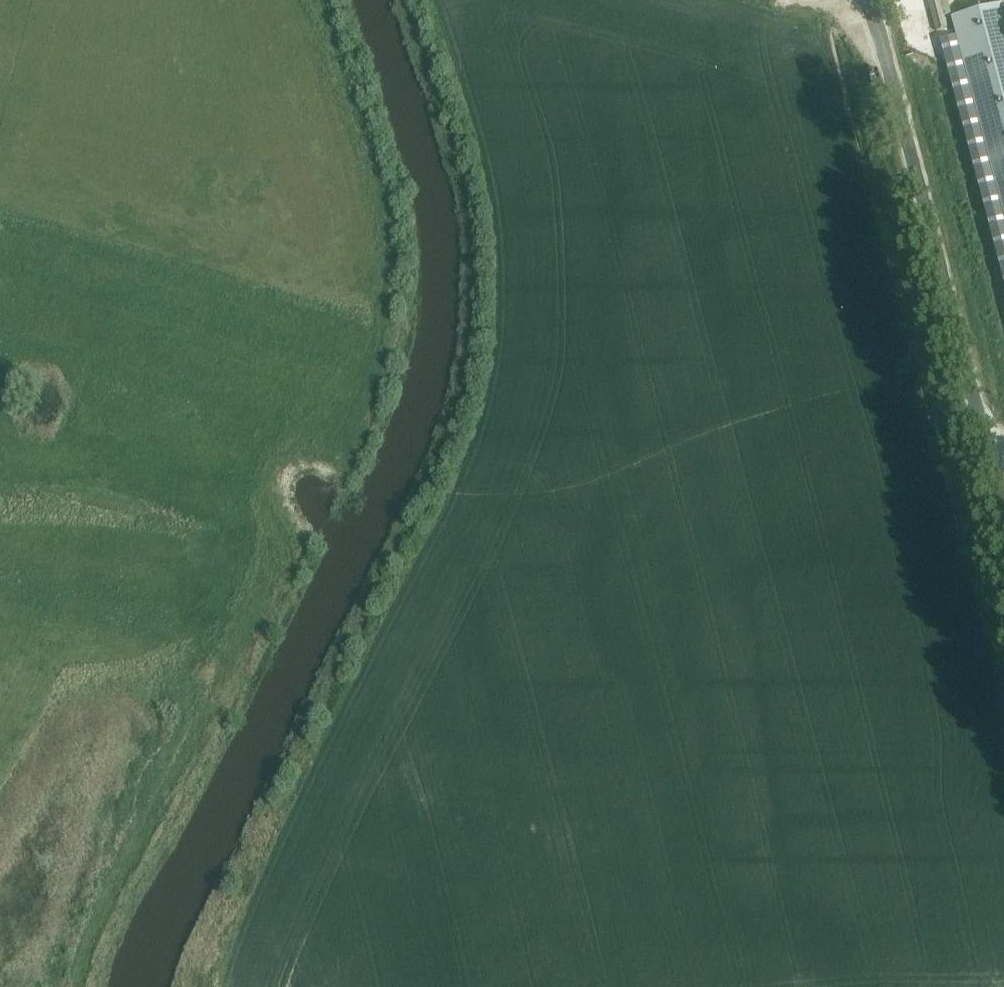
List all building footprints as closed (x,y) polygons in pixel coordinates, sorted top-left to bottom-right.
[(946,29),(939,0),(931,0),(927,1),(935,31),(946,29)] [(950,16),(1003,219),(1003,2),(950,16)] [(939,39),(1003,283),(1003,224),(954,35),(939,39)]
